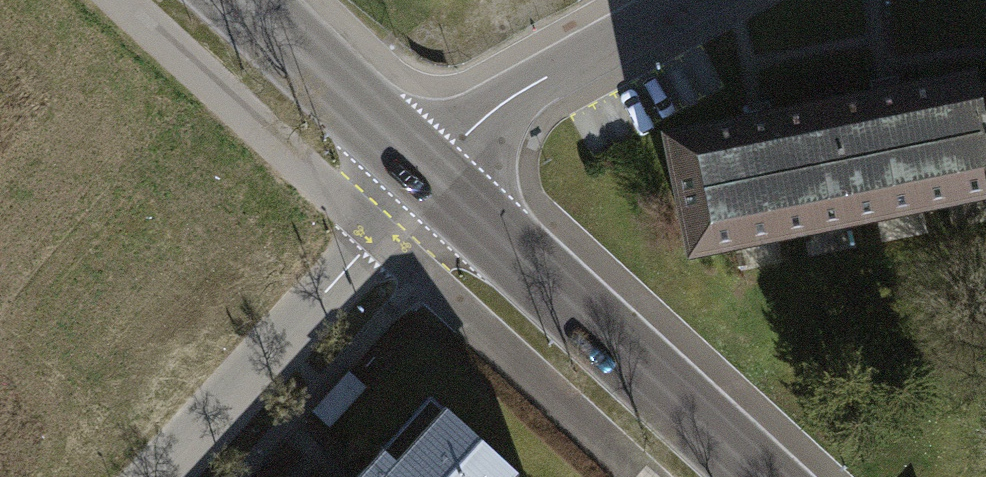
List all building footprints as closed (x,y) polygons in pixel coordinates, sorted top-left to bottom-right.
[(666,127),(690,258),(985,203),(985,67),(666,127)] [(360,476),(515,476),(430,400),(360,476)]
